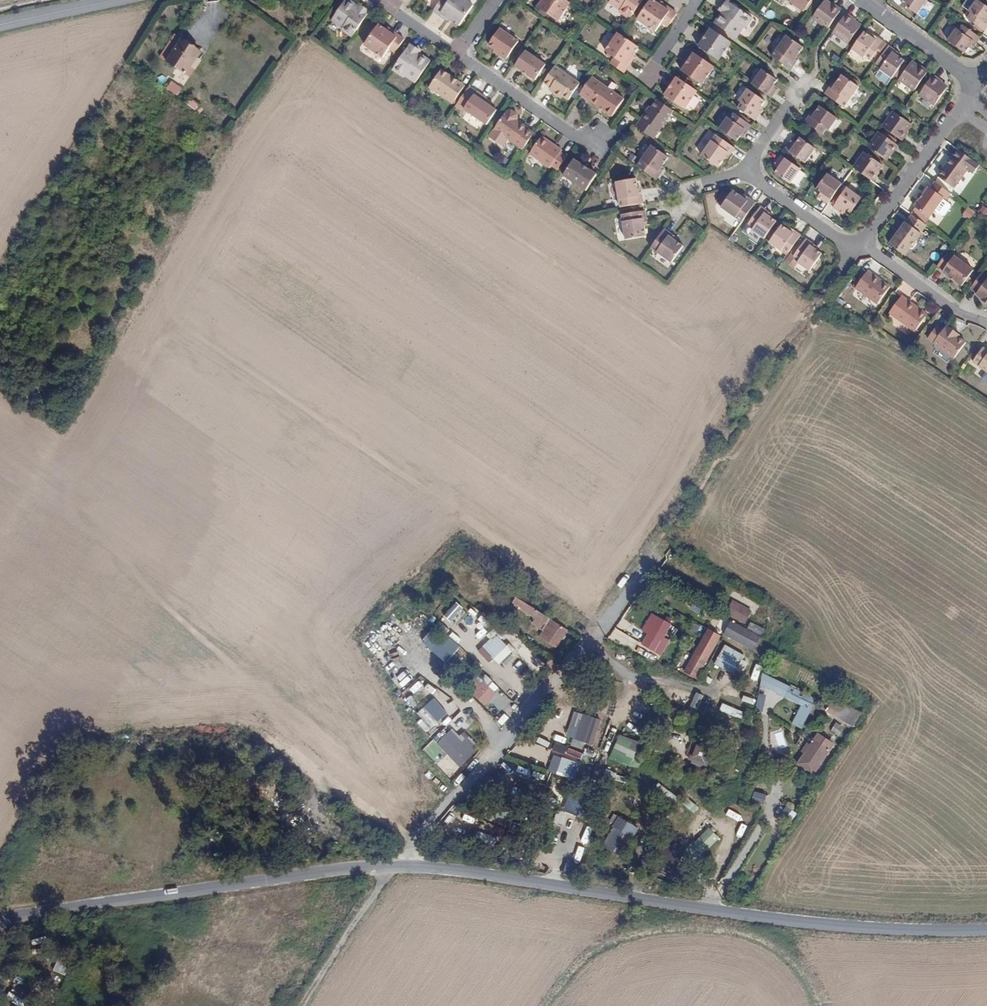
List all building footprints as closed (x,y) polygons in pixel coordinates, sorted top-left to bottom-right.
[(340,30),(351,38),(369,11),(362,7),(360,11),(356,8),(357,6),(348,0),(346,0),(331,21),(342,28),(340,30)] [(449,1),(448,0),(441,0),(433,11),(437,14),(447,20),(448,18),(452,20),(459,25),(473,4),(468,0),(449,0),(449,1)] [(567,1),(566,0),(543,0),(538,7),(558,21),(570,3),(567,1)] [(631,18),(643,0),(611,0),(611,1),(621,8),(620,10),(631,18)] [(679,13),(664,3),(662,5),(658,3),(654,0),(651,0),(638,19),(657,32),(663,23),(669,27),(679,13)] [(804,11),(812,0),(789,0),(804,11)] [(823,0),(812,16),(829,28),(840,12),(829,4),(823,0)] [(900,2),(917,14),(926,0),(901,0),(900,2)] [(986,22),(986,20),(986,8),(976,0),(975,0),(968,10),(970,12),(966,18),(983,30),(986,25),(986,23),(986,22)] [(723,14),(722,13),(714,24),(734,38),(735,39),(743,28),(744,29),(752,18),(726,1),(721,8),(726,11),(723,14)] [(842,9),(830,1),(829,4),(840,12),(842,9)] [(855,23),(857,20),(847,13),(845,16),(855,23)] [(862,27),(855,23),(845,16),(834,32),(850,44),(862,27)] [(391,25),(388,22),(384,28),(383,29),(387,31),(388,29),(391,25)] [(394,53),(403,39),(388,29),(387,31),(383,29),(384,28),(378,23),(363,45),(381,58),(388,49),(394,53)] [(947,40),(964,52),(967,47),(971,42),(973,45),(978,37),(961,25),(957,30),(955,28),(947,40)] [(698,48),(718,61),(731,44),(711,29),(698,48)] [(496,51),(500,54),(499,57),(506,61),(518,44),(500,31),(489,46),(496,51)] [(875,39),(870,36),(865,32),(852,49),(864,58),(867,55),(872,58),(884,42),(877,37),(875,39)] [(639,47),(620,34),(618,33),(606,51),(615,57),(611,63),(625,73),(634,59),(632,57),(635,53),(639,47)] [(797,64),(794,62),(798,57),(803,49),(786,37),(772,56),(792,70),(797,64)] [(198,50),(179,38),(164,60),(184,73),(198,50)] [(417,49),(411,44),(393,70),(404,78),(406,75),(416,83),(430,62),(419,54),(418,56),(415,53),(417,49)] [(894,54),(896,51),(888,46),(876,63),(882,68),(880,71),(892,79),(904,61),(899,58),(894,54)] [(546,67),(526,53),(515,68),(535,82),(546,67)] [(682,72),(701,86),(714,68),(694,54),(682,72)] [(929,73),(917,65),(912,61),(900,78),(917,90),(929,73)] [(931,71),(919,62),(917,65),(929,73),(931,71)] [(535,83),(535,82),(515,68),(515,69),(535,83)] [(555,92),(554,94),(561,100),(562,98),(566,101),(578,85),(556,69),(544,85),(551,89),(555,92)] [(463,89),(453,82),(456,80),(443,70),(430,88),(452,104),(463,89)] [(762,71),(752,85),(771,98),(775,93),(772,91),(776,86),(778,83),(762,71)] [(943,83),(944,81),(934,73),(932,76),(943,83)] [(835,84),(830,89),(828,87),(824,93),(844,107),(858,87),(841,75),(835,84)] [(943,83),(932,76),(920,93),(937,104),(949,87),(943,83)] [(623,101),(592,79),(580,96),(612,118),(623,101)] [(664,96),(684,110),(697,92),(677,79),(664,96)] [(171,80),(166,88),(176,95),(182,87),(171,80)] [(463,89),(465,86),(456,80),(453,82),(463,89)] [(742,102),(738,109),(755,121),(761,113),(758,112),(762,107),(765,102),(747,90),(739,100),(742,102)] [(476,93),(474,96),(467,92),(457,106),(487,126),(497,112),(491,108),(484,103),(487,100),(476,93)] [(191,99),(187,104),(198,113),(202,108),(191,99)] [(648,114),(646,112),(636,128),(654,140),(674,112),(657,100),(648,114)] [(816,111),(812,116),(810,115),(805,121),(822,133),(826,127),(829,130),(837,119),(819,106),(816,111)] [(164,117),(172,123),(178,114),(169,108),(164,117)] [(883,127),(900,139),(908,127),(912,122),(896,110),(883,127)] [(505,114),(494,130),(523,150),(533,137),(526,132),(518,126),(515,124),(517,121),(517,115),(512,111),(506,115),(505,114)] [(727,118),(719,130),(737,142),(740,137),(744,132),(746,134),(751,127),(734,114),(730,119),(727,118)] [(902,140),(910,128),(908,127),(900,139),(902,140)] [(868,147),(885,159),(894,147),(898,142),(881,130),(868,147)] [(724,158),(727,153),(730,155),(734,150),(715,135),(700,156),(716,168),(724,158)] [(814,148),(798,137),(795,141),(791,145),(789,144),(786,149),(804,162),(814,148)] [(549,169),(551,166),(557,170),(566,158),(560,154),(562,151),(541,138),(529,155),(549,169)] [(652,146),(637,167),(657,180),(661,174),(659,172),(662,167),(668,158),(652,146)] [(887,161),(896,149),(894,147),(885,159),(887,161)] [(854,168),(870,179),(878,168),(882,162),(866,151),(854,168)] [(777,161),(780,162),(776,167),(773,171),(789,182),(800,169),(781,155),(777,161)] [(955,188),(968,169),(952,157),(938,175),(955,188)] [(597,175),(574,160),(564,176),(586,191),(597,175)] [(872,181),(880,170),(878,168),(870,179),(872,181)] [(821,199),(828,204),(842,185),(827,174),(815,191),(819,194),(823,197),(821,199)] [(620,208),(643,204),(642,197),(639,198),(637,191),(635,180),(616,183),(620,208)] [(947,201),(952,194),(936,182),(931,189),(930,188),(917,206),(931,217),(945,199),(947,201)] [(844,212),(849,216),(851,214),(861,198),(846,188),(832,207),(839,211),(840,209),(844,212)] [(733,191),(721,207),(742,223),(756,203),(749,198),(747,201),(742,197),(733,191)] [(754,228),(752,230),(765,239),(777,221),(771,217),(765,213),(767,211),(761,207),(749,224),(754,228)] [(971,219),(975,211),(966,207),(963,215),(971,219)] [(625,239),(645,236),(643,225),(642,218),(646,218),(644,211),(621,215),(625,239)] [(920,233),(925,226),(912,216),(906,223),(905,222),(889,244),(905,256),(911,249),(914,249),(917,245),(916,241),(922,234),(920,233)] [(782,251),(784,249),(789,253),(802,235),(796,231),(794,233),(790,229),(783,225),(770,242),(782,251)] [(671,232),(666,229),(651,249),(672,263),(684,246),(675,239),(669,235),(671,232)] [(798,263),(809,271),(822,253),(817,249),(811,246),(813,244),(807,240),(794,256),(800,260),(798,263)] [(972,270),(947,252),(936,267),(960,286),(972,270)] [(983,272),(971,288),(978,293),(977,294),(983,299),(983,300),(986,304),(986,275),(983,272)] [(878,306),(891,288),(869,273),(857,290),(878,306)] [(927,314),(902,296),(889,314),(914,332),(927,314)] [(954,359),(966,342),(958,337),(954,334),(955,332),(949,327),(945,328),(943,331),(937,327),(928,339),(954,359)] [(986,348),(976,361),(986,370),(986,349),(986,348)] [(540,637),(558,650),(572,631),(516,597),(513,603),(547,627),(540,637)] [(752,612),(732,601),(725,614),(745,625),(752,612)] [(462,609),(456,603),(444,616),(450,622),(462,609)] [(668,641),(675,627),(651,614),(642,631),(654,638),(650,645),(667,654),(673,644),(668,641)] [(760,637),(731,621),(723,635),(753,651),(760,637)] [(693,622),(689,629),(697,633),(701,626),(693,622)] [(722,637),(709,629),(683,672),(697,680),(722,637)] [(369,641),(377,636),(374,631),(365,636),(369,641)] [(478,651),(488,662),(494,657),(501,663),(512,652),(496,634),(478,651)] [(462,647),(446,635),(432,649),(448,663),(462,647)] [(744,655),(725,644),(714,664),(734,674),(744,655)] [(439,671),(446,675),(451,667),(444,663),(439,671)] [(403,679),(409,672),(402,667),(396,673),(403,679)] [(479,677),(478,676),(470,681),(476,689),(471,692),(476,700),(497,686),(494,682),(497,680),(491,669),(479,677)] [(816,702),(763,673),(760,686),(800,706),(791,723),(801,728),(816,702)] [(419,681),(410,688),(414,693),(423,686),(419,681)] [(696,693),(690,706),(697,709),(703,696),(696,693)] [(412,695),(406,698),(412,708),(417,704),(412,695)] [(429,727),(446,713),(433,698),(417,711),(429,727)] [(853,727),(860,714),(832,699),(825,712),(853,727)] [(742,719),(745,713),(722,704),(719,711),(742,719)] [(601,721),(583,715),(576,739),(594,745),(601,721)] [(417,724),(426,732),(430,727),(420,720),(417,724)] [(843,729),(836,722),(831,731),(840,736),(843,729)] [(557,728),(554,738),(561,740),(565,731),(557,728)] [(460,768),(474,754),(450,729),(436,742),(460,768)] [(633,760),(640,743),(619,734),(612,752),(633,760)] [(835,745),(817,734),(796,765),(814,777),(835,745)] [(540,736),(538,742),(549,746),(551,740),(540,736)] [(695,744),(689,760),(706,766),(712,750),(695,744)] [(555,774),(572,780),(578,763),(561,757),(555,774)] [(549,772),(556,773),(558,763),(551,762),(549,772)] [(550,774),(547,783),(558,786),(561,777),(550,774)] [(626,789),(625,802),(635,803),(635,789),(626,789)] [(754,791),(751,802),(763,805),(766,795),(754,791)] [(569,794),(562,811),(578,817),(585,800),(569,794)] [(677,813),(688,821),(693,815),(682,806),(677,813)] [(733,808),(731,814),(744,819),(746,813),(733,808)] [(641,830),(619,817),(613,829),(603,847),(622,859),(641,830)] [(744,834),(750,824),(745,821),(739,831),(744,834)] [(696,862),(719,837),(708,827),(685,852),(696,862)] [(493,844),(496,837),(477,831),(475,839),(493,844)] [(566,857),(580,861),(584,847),(569,843),(566,857)] [(666,859),(672,849),(667,846),(661,856),(666,859)] [(574,877),(575,865),(564,863),(563,875),(574,877)] [(27,1001),(8,993),(5,999),(19,1005),(25,1005),(27,1001)]
